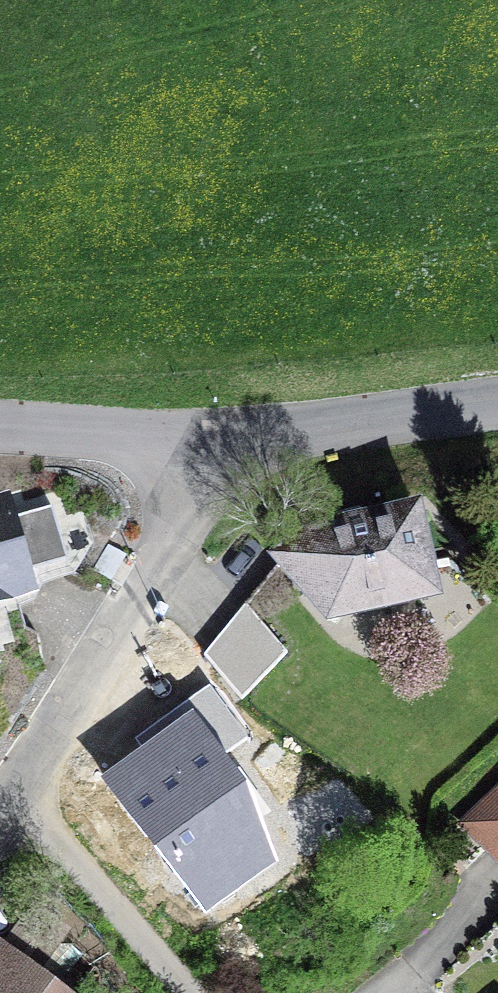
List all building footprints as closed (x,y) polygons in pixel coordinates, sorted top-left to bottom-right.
[(52,506),(17,516),(11,493),(0,495),(0,605),(39,594),(33,570),(67,560),(52,506)] [(422,501),(338,517),(322,522),(306,528),(284,536),(264,552),(327,628),(442,599),(422,501)] [(243,612),(196,658),(239,701),(286,654),(243,612)] [(497,870),(497,785),(455,827),(497,870)] [(30,905),(1,945),(0,944),(0,992),(72,992),(41,970),(68,933),(30,905)]
